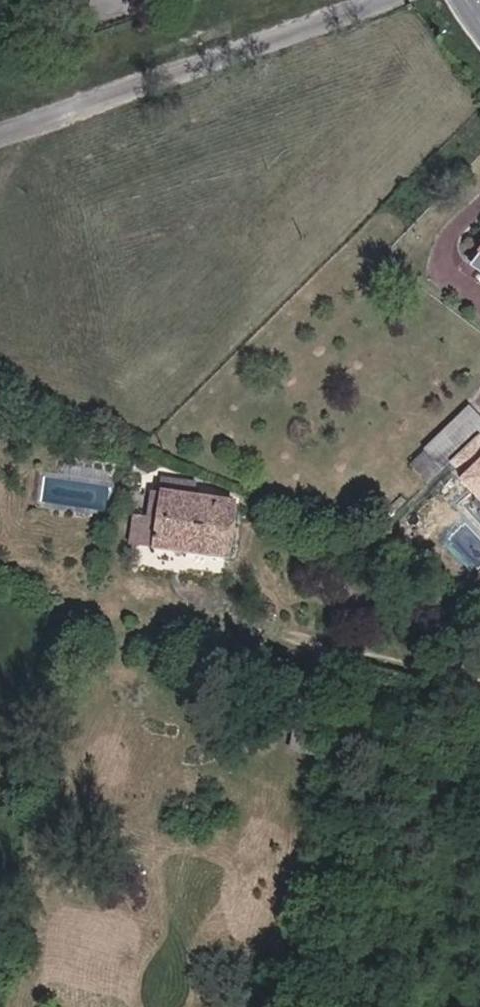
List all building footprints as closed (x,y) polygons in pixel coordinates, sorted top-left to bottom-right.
[(37,41),(36,31),(17,32),(18,42),(37,41)] [(420,473),(479,416),(468,404),(424,447),(409,461),(420,473)] [(479,430),(479,416),(420,473),(427,481),(441,466),(479,430)] [(479,435),(452,463),(462,473),(457,478),(479,501),(479,436),(479,435)] [(227,559),(234,502),(195,496),(196,483),(161,478),(151,549),(227,559)] [(386,555),(392,543),(380,536),(373,548),(386,555)]
